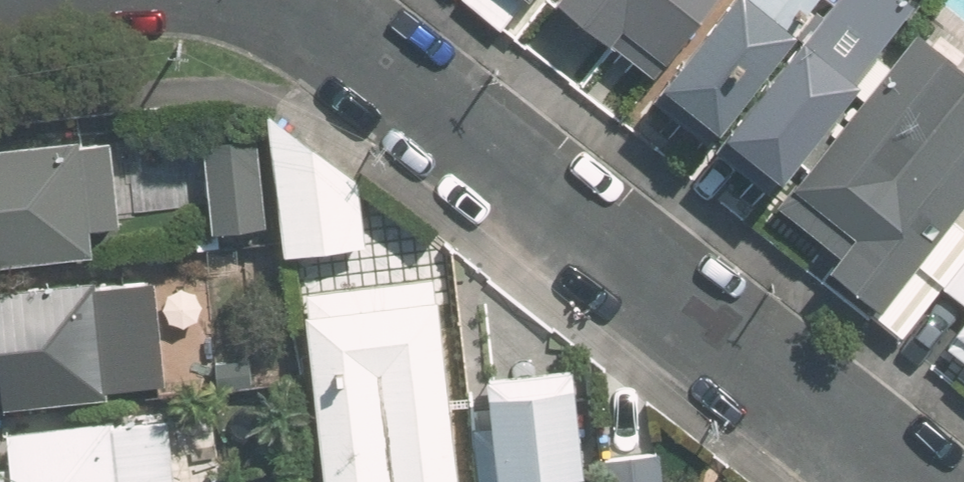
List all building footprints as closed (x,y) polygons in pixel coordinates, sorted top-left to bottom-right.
[(500,24),(519,0),(469,0),(500,24)] [(646,68),(702,0),(563,0),(646,68)] [(663,74),(715,115),(806,0),(721,0),(663,74)] [(908,0),(833,0),(808,31),(802,27),(725,123),(782,168),(858,72),(855,68),(908,0)] [(915,26),(778,199),(840,249),(830,261),(879,300),(963,195),(963,65),(915,26)] [(364,241),(357,171),(273,106),(287,236),(289,247),(364,241)] [(197,135),(207,224),(260,218),(251,131),(197,135)] [(76,136),(0,145),(0,259),(88,250),(85,225),(108,223),(100,144),(77,147),(76,136)] [(91,276),(0,286),(0,403),(105,391),(103,385),(157,379),(146,283),(93,287),(91,276)] [(429,276),(304,290),(306,308),(302,309),(322,481),(457,481),(436,294),(431,294),(429,276)] [(953,327),(958,330),(947,344),(963,357),(963,312),(953,327)] [(212,362),(215,387),(250,384),(247,358),(212,362)] [(520,475),(584,468),(573,367),(492,376),(497,426),(477,428),(483,481),(521,481),(520,475)] [(66,402),(22,408),(24,428),(2,431),(6,465),(0,466),(0,481),(172,481),(165,418),(105,425),(105,419),(68,423),(66,402)] [(657,441),(601,448),(604,481),(662,481),(657,441)]
